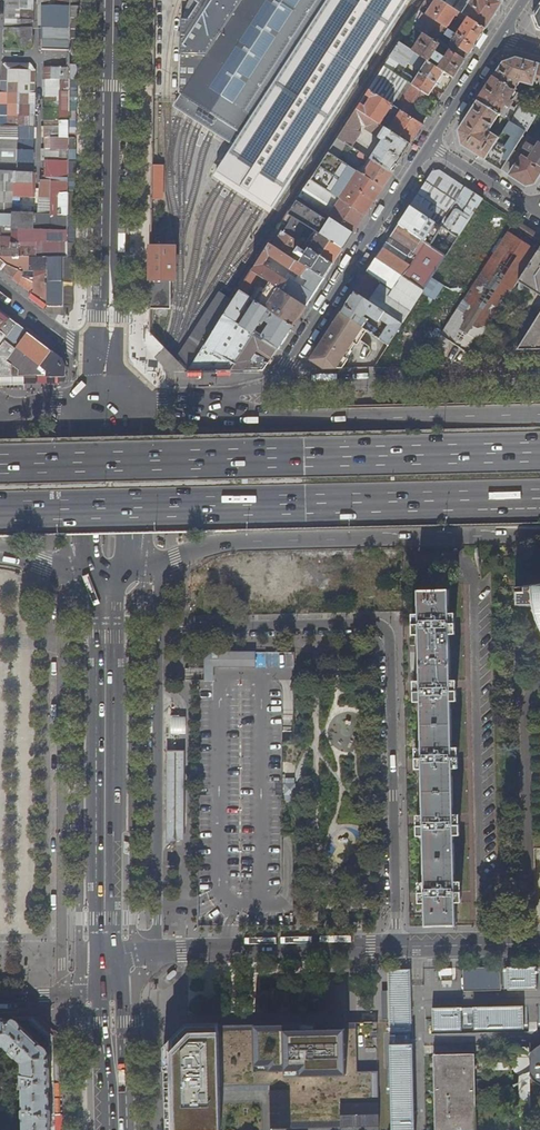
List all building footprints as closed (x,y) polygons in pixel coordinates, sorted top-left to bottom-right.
[(3,49),(32,49),(33,0),(4,0),(3,49)] [(70,50),(71,0),(42,0),(42,6),(44,6),(43,49),(70,50)] [(196,1),(199,3),(189,18),(180,18),(179,93),(182,95),(173,109),(181,114),(190,119),(199,125),(211,133),(215,136),(217,133),(232,142),(213,174),(223,181),(236,189),(249,197),(262,206),(272,212),(325,131),(323,130),(327,123),(329,125),(337,113),(335,111),(339,106),(340,107),(353,89),(351,88),(354,83),(356,84),(370,62),(368,61),(369,60),(371,61),(385,40),(383,38),(385,35),(387,37),(400,16),(398,15),(401,11),(403,12),(411,0),(196,0),(196,1)] [(464,15),(441,0),(427,0),(426,1),(432,5),(426,15),(445,27),(447,29),(456,15),(462,19),(464,15)] [(460,0),(441,0),(464,15),(468,18),(485,29),(502,4),(496,0),(469,0),(467,4),(460,0)] [(438,38),(445,27),(426,15),(420,11),(418,13),(427,19),(420,31),(425,34),(440,44),(443,46),(445,43),(438,38)] [(421,18),(417,15),(411,24),(415,27),(421,18)] [(454,29),(452,32),(474,47),(485,29),(468,18),(458,32),(454,29)] [(164,26),(153,26),(153,42),(161,42),(161,39),(164,39),(164,26)] [(453,40),(447,49),(451,51),(465,60),(474,47),(452,32),(449,30),(445,35),(453,40)] [(435,51),(440,44),(425,34),(414,52),(444,72),(453,78),(465,60),(451,51),(446,59),(435,51)] [(434,89),(444,72),(414,52),(400,42),(390,57),(406,67),(407,67),(409,68),(412,63),(420,68),(423,69),(415,81),(414,79),(403,72),(400,77),(407,82),(412,85),(429,96),(438,102),(443,95),(434,89)] [(446,59),(451,51),(447,49),(443,46),(440,44),(435,51),(446,59)] [(539,88),(539,65),(516,58),(503,63),(494,77),(514,91),(520,82),(539,88)] [(3,62),(0,78),(1,157),(27,158),(34,154),(36,66),(30,62),(3,62)] [(400,93),(407,82),(400,77),(384,66),(369,90),(377,95),(385,83),(400,93)] [(48,306),(62,306),(63,257),(67,257),(70,68),(45,67),(44,175),(39,175),(38,188),(35,187),(35,173),(32,173),(32,171),(0,171),(0,269),(48,306)] [(524,97),(522,96),(514,91),(494,77),(479,101),(500,114),(510,121),(528,132),(529,128),(533,121),(537,114),(539,109),(539,107),(533,103),(529,110),(519,103),(516,108),(511,105),(515,98),(519,101),(522,101),(524,97)] [(414,119),(429,96),(412,85),(408,91),(406,90),(403,95),(405,96),(397,108),(401,110),(414,119)] [(380,125),(393,105),(377,95),(369,90),(356,109),(380,125)] [(488,132),(500,114),(479,101),(459,132),(462,145),(502,171),(516,151),(526,134),(528,132),(510,121),(499,139),(488,132)] [(383,141),(371,159),(392,174),(410,144),(388,130),(380,125),(356,109),(338,138),(348,144),(352,147),(361,132),(358,130),(362,125),(365,125),(368,127),(366,129),(383,141)] [(401,110),(388,130),(410,144),(423,125),(414,119),(401,110)] [(529,128),(528,132),(526,134),(530,137),(536,141),(539,134),(529,128)] [(529,159),(530,157),(522,152),(524,148),(527,142),(530,137),(526,134),(516,151),(523,155),(529,159)] [(348,144),(338,138),(329,152),(338,158),(348,144)] [(529,159),(539,166),(539,143),(539,142),(536,147),(527,142),(524,148),(532,153),(530,157),(529,159)] [(511,176),(523,155),(516,151),(502,171),(511,176)] [(349,185),(358,171),(353,169),(348,165),(338,158),(329,152),(311,180),(341,200),(345,202),(354,188),(349,185)] [(370,165),(363,175),(383,188),(392,174),(371,159),(360,152),(358,155),(361,157),(359,158),(370,165)] [(539,176),(539,166),(529,159),(523,155),(511,176),(527,187),(535,184),(539,176)] [(352,158),(348,165),(353,169),(358,162),(352,158)] [(164,166),(151,165),(151,199),(163,200),(164,166)] [(433,172),(410,207),(437,225),(438,225),(459,239),(485,199),(440,170),(433,172)] [(345,202),(365,215),(383,188),(363,175),(358,171),(349,185),(354,188),(345,202)] [(329,218),(341,200),(311,180),(299,198),(329,218)] [(341,200),(329,218),(353,234),(365,215),(345,202),(341,200)] [(351,236),(297,201),(288,215),(293,218),(306,226),(310,228),(313,230),(315,232),(343,249),(351,236)] [(437,225),(410,207),(399,225),(427,243),(438,225),(437,225)] [(299,236),(304,229),(306,226),(293,218),(286,229),(281,226),(279,229),(302,244),(309,249),(333,264),(343,249),(315,232),(314,235),(313,234),(310,236),(307,235),(304,239),(299,236)] [(411,266),(400,258),(384,248),(377,259),(402,276),(406,278),(425,290),(447,256),(427,243),(399,225),(390,238),(406,248),(418,256),(411,266)] [(299,248),(302,244),(279,229),(274,237),(278,239),(273,247),(295,260),(296,258),(294,256),(295,254),(302,258),(299,263),(324,278),(333,264),(309,249),(306,253),(299,248)] [(473,354),(519,281),(539,249),(539,234),(533,246),(509,230),(442,334),(473,354)] [(175,247),(150,247),(149,280),(171,281),(175,281),(175,247)] [(418,256),(406,248),(400,258),(411,266),(418,256)] [(519,281),(539,294),(539,249),(519,281)] [(394,289),(402,276),(377,259),(368,272),(394,289)] [(395,293),(367,275),(355,293),(371,303),(385,312),(403,324),(425,290),(406,278),(398,292),(395,293)] [(170,308),(171,281),(149,280),(150,308),(170,308)] [(259,286),(251,299),(255,302),(292,327),(293,327),(306,307),(276,287),(271,294),(259,286)] [(235,323),(251,299),(239,291),(224,316),(235,323)] [(366,310),(371,303),(355,293),(341,313),(365,329),(374,335),(381,324),(360,310),(361,307),(366,310)] [(261,337),(278,348),(292,327),(255,302),(240,326),(244,328),(253,334),(255,335),(257,333),(254,331),(261,320),(269,325),(261,337)] [(0,311),(0,376),(65,375),(65,366),(61,359),(0,311)] [(384,333),(381,339),(390,345),(403,324),(385,312),(383,316),(381,314),(379,317),(381,319),(390,325),(386,330),(384,329),(382,332),(384,333)] [(341,313),(311,361),(321,367),(333,349),(330,347),(335,339),(339,341),(343,335),(356,344),(365,329),(341,313)] [(224,359),(244,328),(240,326),(235,323),(224,316),(205,345),(215,352),(214,354),(224,360),(224,359)] [(519,350),(539,350),(539,316),(519,350)] [(224,359),(234,365),(253,334),(244,328),(224,359)] [(257,348),(262,340),(255,335),(253,334),(234,365),(230,371),(243,371),(257,348)] [(257,348),(272,358),(278,350),(262,340),(257,348)] [(234,365),(224,359),(224,360),(214,354),(215,352),(205,345),(188,372),(230,371),(234,365)] [(460,365),(464,351),(453,348),(450,363),(460,365)] [(514,592),(514,606),(532,605),(533,609),(534,615),(536,620),(538,625),(539,629),(539,583),(527,586),(521,587),(516,587),(514,588),(522,588),(522,592),(514,592)] [(424,903),(425,927),(456,926),(455,902),(454,878),(453,833),(453,812),(452,767),(451,746),(450,700),(449,679),(448,634),(448,614),(447,590),(417,591),(417,614),(418,635),(419,680),(419,701),(421,747),(421,768),(422,813),(423,834),(424,878),(424,903)] [(255,652),(205,652),(205,681),(215,681),(215,667),(255,667),(255,652)] [(186,715),(170,715),(170,732),(186,732),(186,715)] [(295,778),(285,778),(285,800),(295,800),(295,778)] [(504,967),(504,990),(538,990),(536,966),(504,967)] [(463,967),(463,991),(504,990),(504,967),(463,967)] [(438,968),(439,980),(455,979),(455,968),(438,968)] [(389,1022),(390,1033),(413,1033),(411,984),(411,970),(388,970),(389,1022)] [(432,1007),(432,1034),(528,1030),(527,1006),(432,1007)] [(48,1038),(27,1019),(0,1020),(0,1046),(4,1046),(22,1064),(23,1129),(50,1129),(48,1038)] [(187,1027),(163,1051),(163,1060),(165,1096),(165,1129),(221,1129),(220,1104),(220,1103),(220,1087),(270,1086),(271,1101),(271,1103),(271,1129),(379,1126),(377,1022),(361,1022),(354,1023),(350,1023),(334,1023),(300,1024),(219,1026),(187,1027)] [(391,1129),(414,1129),(412,1045),(388,1045),(391,1129)] [(536,1048),(531,1053),(530,1056),(530,1059),(530,1073),(531,1076),(533,1080),(537,1083),(539,1085),(539,1045),(536,1048)] [(436,1129),(476,1129),(475,1095),(474,1053),(433,1054),(436,1129)]
